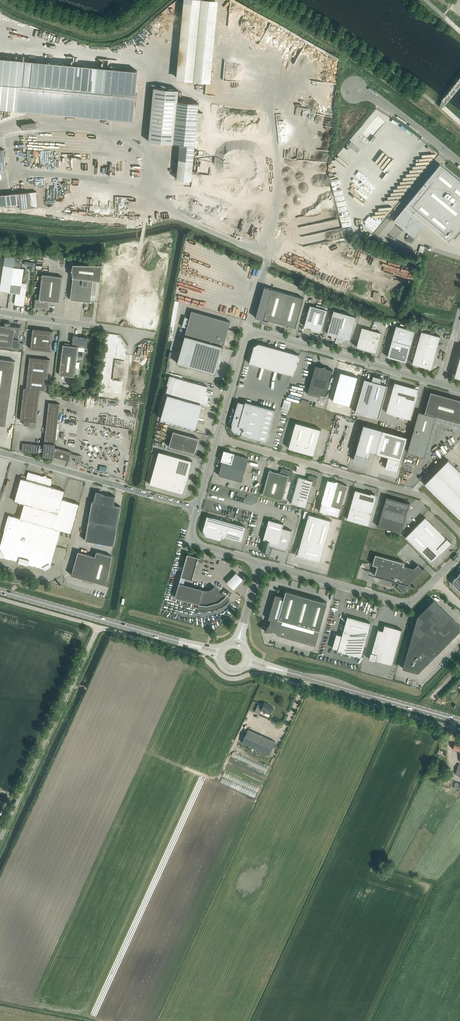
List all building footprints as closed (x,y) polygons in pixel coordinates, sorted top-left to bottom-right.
[(224,7),(185,3),(178,82),(216,84),(224,7)] [(17,110),(111,118),(133,121),(138,71),(116,69),(21,60),(0,58),(0,108),(17,110)] [(174,143),(175,129),(181,129),(177,179),(191,180),(199,103),(177,101),(178,90),(153,87),(148,141),(174,143)] [(440,164),(405,206),(449,242),(454,236),(459,228),(459,180),(440,164)] [(36,191),(18,193),(19,204),(20,208),(38,206),(36,191)] [(18,193),(8,194),(9,205),(10,205),(14,205),(15,205),(18,204),(19,204),(18,193)] [(14,266),(13,266),(15,257),(5,255),(0,289),(0,290),(10,292),(14,266)] [(21,287),(24,268),(20,267),(22,258),(15,257),(13,266),(14,266),(10,292),(16,293),(15,302),(16,302),(17,303),(17,304),(16,304),(16,305),(24,306),(26,287),(21,287)] [(90,302),(93,280),(100,280),(102,264),(73,264),(72,271),(73,277),(70,299),(90,302)] [(59,302),(63,277),(42,274),(39,298),(39,299),(50,301),(59,302)] [(268,319),(295,327),(304,298),(264,287),(255,317),(268,321),(268,320),(268,319)] [(49,309),(50,301),(39,299),(39,298),(35,297),(34,307),(49,309)] [(321,331),(327,310),(310,305),(304,326),(311,328),(311,329),(312,331),(320,333),(321,331)] [(235,331),(228,329),(230,321),(192,310),(185,335),(177,363),(215,374),(223,346),(224,346),(224,345),(230,347),(229,346),(230,345),(232,342),(233,340),(233,338),(234,334),(234,332),(234,331),(235,331)] [(357,316),(334,310),(327,333),(332,335),(331,339),(336,341),(336,340),(339,341),(338,341),(344,343),(345,338),(350,340),(357,316)] [(12,347),(13,337),(19,338),(20,332),(21,332),(21,330),(22,325),(17,324),(17,325),(15,325),(11,324),(11,322),(4,321),(3,325),(0,325),(0,346),(12,347)] [(415,330),(396,325),(392,341),(411,346),(415,330)] [(366,349),(371,330),(362,327),(356,347),(366,349)] [(51,351),(53,331),(33,328),(30,349),(31,349),(31,348),(31,344),(39,345),(40,340),(52,341),(51,351),(50,351),(51,351)] [(381,333),(371,330),(366,349),(376,352),(381,333)] [(431,369),(440,336),(421,331),(412,363),(413,363),(431,368),(431,369)] [(87,348),(88,338),(73,336),(72,346),(63,344),(59,375),(75,376),(78,347),(87,348)] [(13,337),(12,347),(19,348),(21,341),(19,339),(19,338),(13,337)] [(406,362),(411,346),(392,341),(387,356),(388,357),(388,356),(406,361),(406,362)] [(299,354),(259,343),(254,346),(249,363),(293,375),(299,354)] [(40,391),(40,390),(46,390),(50,359),(49,359),(50,359),(49,366),(29,364),(30,357),(26,388),(24,388),(20,420),(24,420),(24,425),(36,426),(39,396),(40,391)] [(15,361),(0,359),(0,425),(5,426),(15,361)] [(325,398),(333,370),(327,368),(326,367),(325,365),(322,366),(321,366),(315,365),(307,394),(325,398)] [(340,372),(332,401),(350,405),(358,377),(340,372)] [(206,391),(208,386),(176,377),(170,375),(167,385),(173,386),(171,395),(208,406),(211,392),(206,391)] [(376,382),(380,383),(382,378),(373,376),(372,381),(364,379),(355,412),(367,415),(376,382)] [(387,385),(380,383),(376,382),(367,415),(378,418),(387,385)] [(386,412),(411,419),(417,395),(413,394),(414,388),(395,383),(395,382),(394,382),(386,412)] [(435,416),(459,423),(459,400),(430,391),(424,413),(419,411),(407,451),(424,456),(435,416)] [(196,428),(202,407),(166,397),(161,418),(196,428)] [(241,435),(266,442),(275,410),(245,401),(245,403),(238,401),(232,424),(232,425),(232,426),(232,427),(232,428),(233,429),(233,430),(234,431),(235,432),(236,432),(241,434),(241,435)] [(55,447),(59,405),(60,403),(49,402),(44,445),(23,443),(22,451),(43,454),(43,457),(54,458),(54,456),(69,461),(71,452),(55,447)] [(314,455),(321,429),(296,422),(288,448),(289,448),(289,447),(299,449),(298,451),(299,451),(299,449),(304,451),(303,452),(304,452),(304,451),(313,453),(313,455),(314,455)] [(363,424),(353,460),(354,460),(354,459),(367,462),(370,451),(376,453),(388,456),(385,467),(397,471),(401,459),(407,436),(383,429),(363,424)] [(194,452),(197,439),(199,438),(173,431),(169,446),(194,453),(194,452)] [(242,481),(248,458),(233,454),(234,453),(224,450),(221,460),(222,460),(218,475),(242,481)] [(159,451),(149,484),(174,491),(174,490),(182,492),(189,469),(190,469),(192,461),(159,451)] [(448,459),(425,483),(459,518),(459,471),(448,459)] [(282,500),(287,481),(290,481),(291,480),(293,473),(292,471),(282,468),(281,469),(280,473),(269,470),(262,494),(282,500)] [(63,496),(65,490),(51,486),(53,478),(47,477),(47,476),(46,477),(44,476),(45,475),(44,475),(44,476),(28,471),(26,479),(21,478),(14,501),(24,504),(58,513),(63,499),(63,496)] [(306,507),(312,485),(315,486),(318,477),(309,475),(308,479),(298,477),(291,503),(306,507)] [(331,505),(338,481),(337,481),(336,481),(335,481),(334,482),(328,480),(319,511),(338,516),(341,508),(331,505)] [(341,508),(347,485),(340,483),(339,482),(338,481),(331,505),(341,508)] [(347,518),(368,524),(376,498),(375,498),(375,494),(371,494),(355,490),(347,518)] [(114,545),(121,506),(114,505),(115,496),(105,494),(102,494),(102,493),(103,493),(96,491),(93,501),(92,501),(85,540),(114,545)] [(401,533),(410,503),(386,496),(378,526),(401,533)] [(71,533),(80,504),(63,499),(58,513),(24,504),(20,518),(8,515),(4,530),(5,530),(6,530),(55,544),(56,544),(57,545),(61,530),(71,533)] [(320,561),(332,520),(309,514),(299,550),(296,555),(303,556),(320,561)] [(246,526),(207,515),(205,520),(206,520),(203,530),(206,536),(216,539),(221,540),(222,535),(241,541),(246,526)] [(447,538),(425,517),(405,537),(431,562),(441,552),(441,553),(442,552),(441,551),(450,543),(451,542),(449,540),(447,539),(448,539),(447,538)] [(286,550),(292,530),(282,528),(283,524),(269,519),(263,539),(260,550),(270,553),(272,545),(286,550)] [(55,544),(6,530),(1,549),(0,550),(0,555),(1,557),(4,556),(21,560),(22,560),(26,561),(27,562),(43,567),(45,570),(51,566),(49,563),(55,544)] [(91,570),(95,556),(78,551),(74,565),(91,570)] [(96,551),(95,556),(91,570),(88,581),(92,582),(91,583),(92,583),(93,581),(107,585),(108,579),(112,556),(96,551)] [(185,577),(189,563),(196,565),(198,557),(201,558),(201,557),(187,553),(181,576),(181,577),(181,576),(185,577)] [(404,562),(375,554),(372,564),(377,565),(374,575),(397,581),(398,580),(399,582),(397,585),(402,590),(401,591),(402,591),(424,568),(423,569),(418,564),(414,568),(404,565),(404,562)] [(88,581),(91,570),(74,565),(73,569),(72,569),(71,575),(84,578),(83,580),(84,581),(85,580),(88,581)] [(236,573),(227,584),(234,590),(244,580),(236,573)] [(229,600),(214,586),(212,588),(209,589),(207,590),(203,589),(179,582),(175,597),(199,604),(198,609),(203,610),(207,610),(212,609),(217,608),(221,606),(225,603),(229,600)] [(315,645),(327,602),(286,590),(284,596),(275,594),(268,619),(271,620),(269,624),(268,624),(265,631),(272,631),(273,630),(277,631),(276,634),(315,645)] [(459,630),(459,626),(434,599),(417,616),(403,668),(418,672),(459,630)] [(361,657),(371,623),(347,616),(342,635),(337,634),(336,634),(335,639),(333,648),(349,653),(360,656),(360,657),(361,657)] [(402,629),(385,625),(383,630),(378,629),(372,652),(371,652),(369,659),(376,661),(376,660),(392,664),(402,629)] [(270,714),(274,707),(268,705),(268,704),(264,702),(263,705),(259,703),(255,711),(259,714),(261,710),(270,714)] [(269,755),(275,741),(248,729),(242,743),(269,755)]
